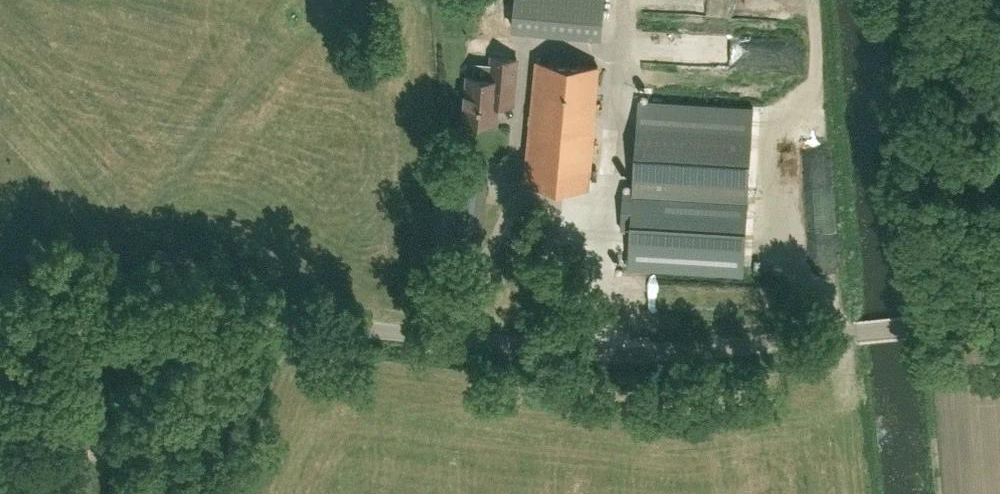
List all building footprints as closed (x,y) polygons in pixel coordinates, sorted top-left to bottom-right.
[(513,21),(601,30),(604,0),(515,0),(513,21)] [(497,104),(513,105),(516,58),(492,56),(490,78),(468,76),(464,119),(496,121),(497,104)] [(525,182),(588,188),(595,122),(593,121),(598,65),(536,60),(525,182)] [(622,230),(631,230),(629,269),(743,275),(753,106),(639,99),(634,186),(625,185),(622,230)] [(11,473),(0,462),(0,483),(11,473)]
